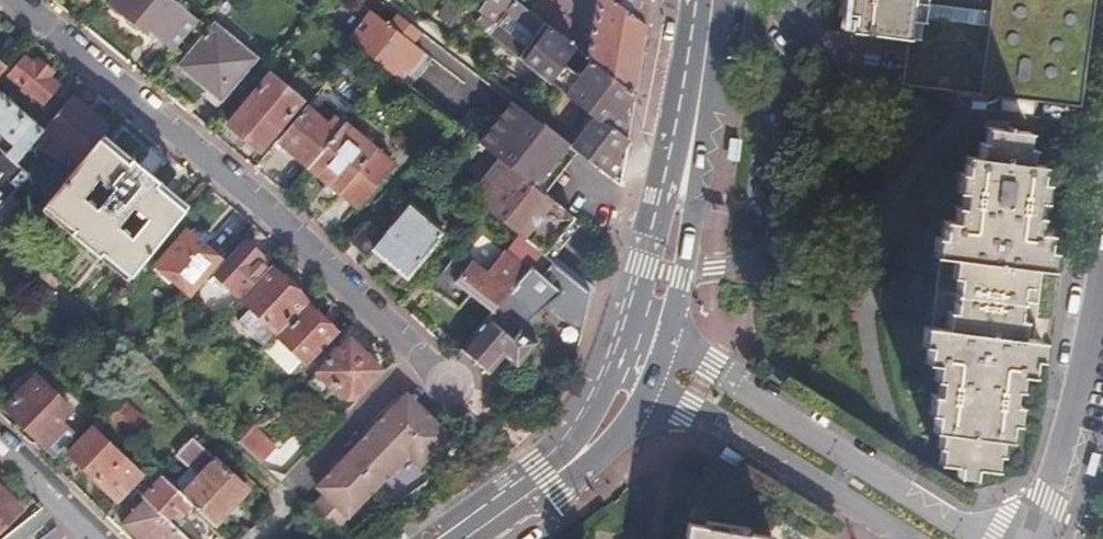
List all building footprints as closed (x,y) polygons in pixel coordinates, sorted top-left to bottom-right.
[(172,53),(202,16),(183,0),(112,0),(107,5),(121,17),(121,24),(132,34),(138,31),(152,42),(155,39),(172,53)] [(636,94),(594,62),(588,70),(578,71),(569,63),(569,56),(576,48),(530,12),(515,0),(514,0),(507,9),(537,33),(525,47),(496,23),(503,15),(490,4),(476,22),(562,90),(545,110),(562,123),(578,102),(597,116),(575,144),(572,147),(576,150),(619,183),(620,179),(636,94)] [(612,0),(599,0),(590,41),(580,34),(580,23),(566,12),(556,16),(567,0),(537,0),(530,12),(576,48),(594,62),(636,94),(646,26),(612,0)] [(646,26),(650,4),(651,0),(612,0),(646,26)] [(847,15),(844,31),(901,39),(896,80),(1078,105),(1092,21),(1094,0),(848,0),(847,15)] [(451,23),(459,12),(448,3),(440,14),(451,23)] [(385,68),(403,82),(427,51),(416,43),(424,33),(400,14),(391,24),(372,9),(348,39),(354,44),(385,68)] [(216,23),(179,65),(221,100),(257,58),(216,23)] [(427,51),(403,82),(412,89),(436,59),(427,51)] [(25,60),(10,78),(43,107),(59,89),(50,80),(54,75),(40,63),(35,68),(25,60)] [(270,73),(229,122),(260,148),(301,97),(270,73)] [(72,98),(41,132),(81,164),(100,140),(110,129),(72,98)] [(576,150),(572,147),(512,101),(490,128),(479,141),(482,143),(544,192),(576,150)] [(479,141),(490,128),(469,112),(471,110),(460,102),(448,117),(465,130),(479,141)] [(305,105),(277,140),(309,165),(343,122),(333,115),(327,123),(305,105)] [(376,146),(344,121),(343,122),(309,165),(341,190),(376,146)] [(934,430),(933,439),(931,460),(952,462),(951,472),(967,474),(968,465),(989,467),(992,443),(993,438),(999,439),(1001,424),(1008,425),(1010,405),(1002,404),(1005,388),(1012,389),(1015,372),(1023,373),(1025,358),(1033,359),(1035,338),(1015,336),(1017,315),(1011,315),(1014,285),(1022,286),(1025,266),(1044,268),(1046,252),(1039,251),(1041,233),(1032,231),(1033,217),(1027,215),(1028,199),(1036,200),(1039,182),(1031,181),(1033,165),(1025,164),(1028,146),(1020,145),(1022,130),(980,125),(978,139),(972,138),(969,156),(960,155),(958,172),(951,171),(949,188),(956,189),(954,206),(947,205),(945,219),(936,218),(933,236),(928,236),(926,253),(947,256),(944,275),(950,275),(946,306),(940,306),(938,327),(917,324),(914,344),(920,345),(917,360),(927,361),(925,378),(932,379),(930,396),(923,395),(920,415),(928,416),(926,429),(934,430)] [(81,164),(46,205),(72,226),(68,232),(96,256),(101,251),(130,275),(184,210),(100,140),(81,164)] [(572,218),(574,215),(550,197),(544,192),(482,143),(453,181),(481,203),(495,213),(521,233),(531,241),(543,250),(546,252),(572,218)] [(389,156),(376,146),(341,190),(353,200),(389,156)] [(12,193),(29,175),(15,162),(0,149),(0,207),(12,193)] [(394,160),(389,156),(353,200),(358,204),(366,195),(394,160)] [(407,203),(396,217),(385,231),(373,245),(406,272),(441,229),(407,203)] [(495,213),(481,203),(466,220),(480,232),(495,213)] [(350,240),(366,254),(373,245),(385,231),(368,218),(350,240)] [(572,218),(546,252),(552,257),(578,223),(572,218)] [(185,228),(155,263),(189,293),(218,258),(185,228)] [(215,274),(239,298),(266,269),(257,260),(262,254),(247,241),(215,274)] [(543,250),(531,241),(525,249),(536,259),(543,250)] [(476,291),(496,307),(513,287),(519,280),(520,278),(479,244),(472,252),(463,244),(434,279),(464,305),(476,291)] [(257,260),(266,269),(272,263),(262,254),(257,260)] [(273,269),(244,298),(275,329),(304,301),(273,269)] [(513,287),(496,307),(461,348),(490,373),(505,355),(519,367),(541,341),(524,325),(538,308),(513,287)] [(275,329),(244,298),(240,302),(247,309),(238,318),(263,342),(275,329)] [(276,335),(301,359),(304,362),(335,332),(307,304),(276,335)] [(275,334),(262,347),(288,373),(301,359),(276,335),(275,334)] [(330,360),(318,372),(332,387),(335,385),(346,396),(354,396),(382,367),(382,360),(371,348),(362,352),(350,339),(342,348),(339,347),(330,356),(330,360)] [(37,375),(6,407),(52,452),(73,431),(61,419),(72,408),(37,375)] [(407,391),(401,397),(417,413),(424,407),(407,391)] [(123,397),(107,413),(129,435),(146,418),(123,397)] [(323,493),(310,507),(334,528),(407,454),(419,465),(450,433),(424,407),(417,413),(401,397),(315,484),(323,493)] [(252,425),(237,441),(258,461),(273,445),(252,425)] [(125,455),(95,426),(71,451),(101,480),(122,500),(146,475),(125,455)] [(197,473),(180,491),(193,503),(214,522),(248,485),(190,433),(173,451),(197,473)] [(161,475),(142,495),(146,499),(124,521),(144,538),(192,538),(167,517),(174,510),(182,516),(193,503),(180,491),(161,475)] [(0,487),(0,530),(22,510),(0,487)] [(42,509),(4,538),(74,538),(42,509)]
